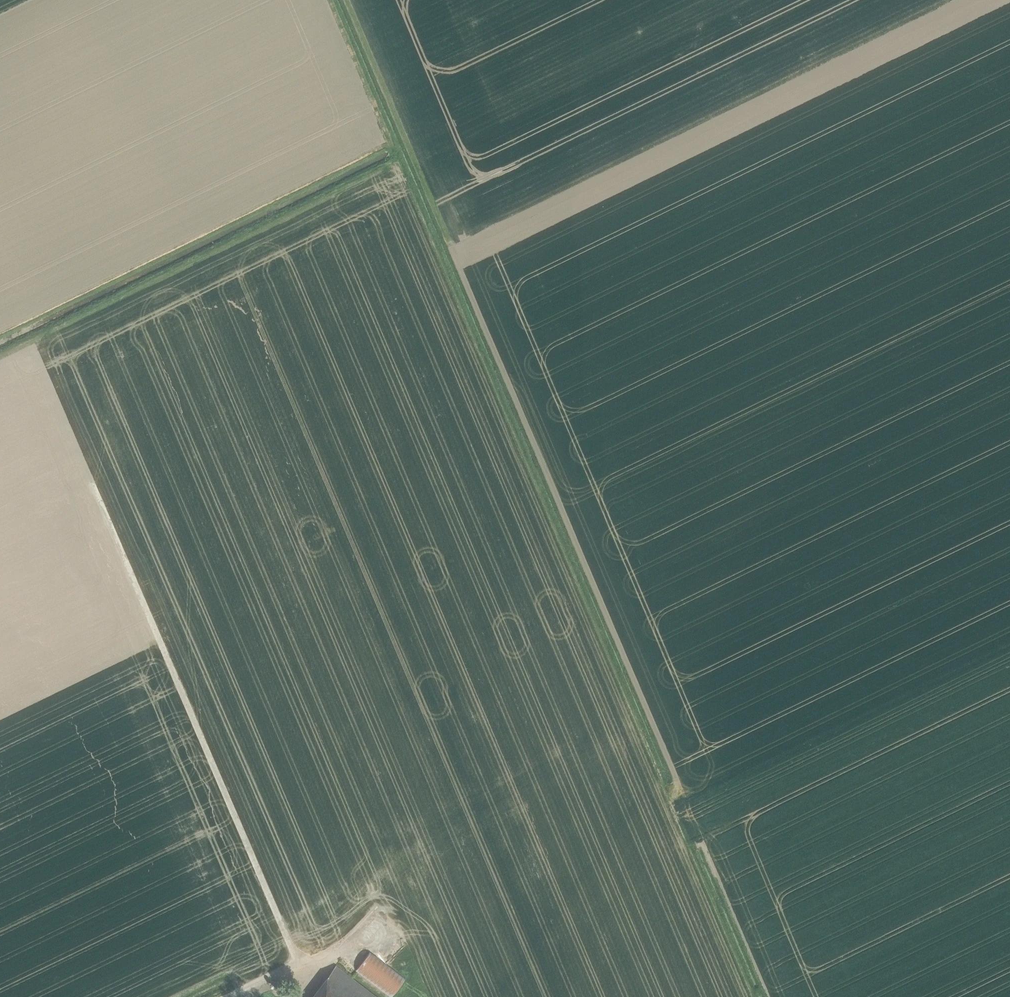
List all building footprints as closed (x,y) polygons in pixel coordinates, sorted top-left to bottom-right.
[(355,970),(390,996),(391,996),(405,978),(370,951),(355,970)] [(336,966),(313,996),(376,996),(336,966)]
